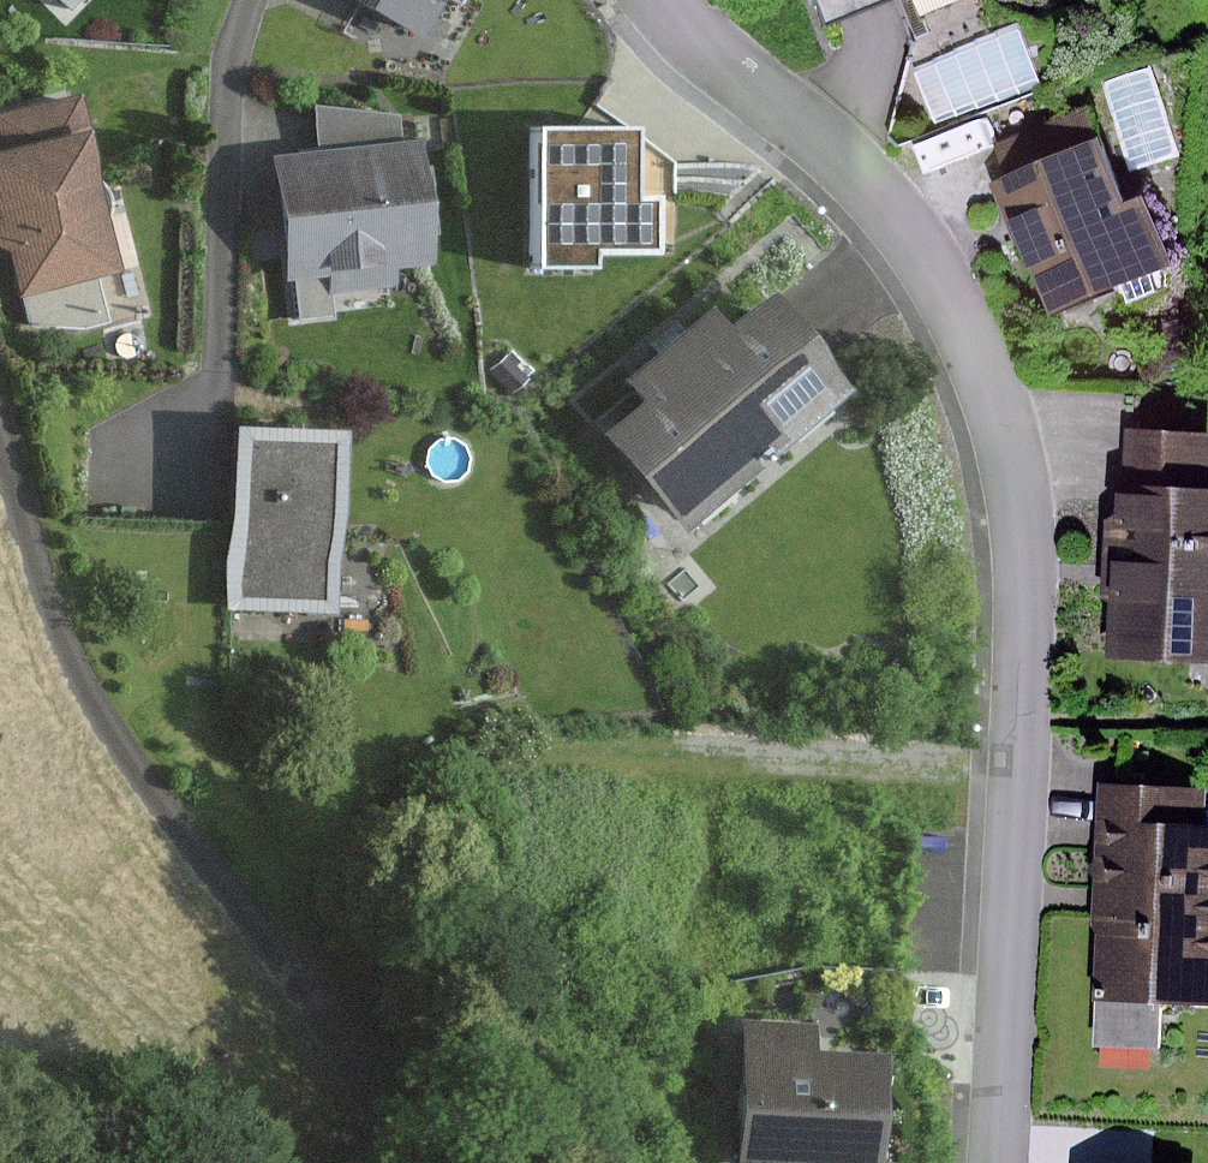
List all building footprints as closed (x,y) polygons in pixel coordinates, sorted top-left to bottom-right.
[(428,40),(449,0),(355,0),(428,40)] [(830,18),(875,0),(823,0),(830,18)] [(92,134),(83,94),(0,114),(0,133),(5,154),(92,134)] [(574,127),(532,127),(531,271),(606,271),(606,255),(674,256),(674,164),(595,101),(574,127)] [(315,106),(319,150),(401,142),(399,114),(315,106)] [(125,272),(92,134),(5,154),(0,155),(0,245),(9,249),(21,296),(125,272)] [(1169,274),(1105,136),(996,186),(1060,324),(1169,274)] [(394,266),(436,262),(423,139),(401,142),(319,150),(272,155),(290,324),(337,319),(334,292),(396,285),(394,266)] [(601,435),(688,539),(862,393),(779,295),(736,331),(716,306),(624,383),(641,402),(601,435)] [(226,602),(339,610),(351,430),(238,423),(231,528),(226,602)] [(1120,487),(1207,490),(1207,462),(1207,431),(1122,428),(1120,487)] [(1207,490),(1120,487),(1113,487),(1112,516),(1103,519),(1099,595),(1108,599),(1106,658),(1207,662),(1207,490)] [(1097,783),(1096,819),(1203,822),(1204,786),(1097,783)] [(1096,819),(1095,856),(1083,867),(1094,876),(1089,1001),(1207,1005),(1207,823),(1203,822),(1096,819)] [(873,1054),(732,1048),(727,1162),(868,1162),(873,1054)]
